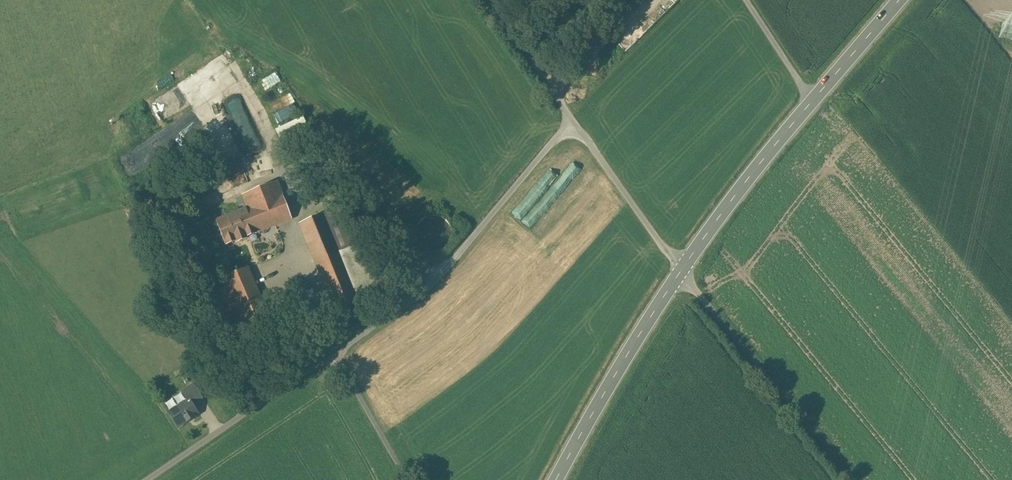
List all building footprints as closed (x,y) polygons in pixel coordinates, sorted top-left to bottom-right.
[(310,115),(282,125),(291,152),(319,142),(310,115)] [(292,218),(277,181),(236,197),(240,206),(243,205),(245,209),(216,220),(226,244),(236,240),(237,242),(248,237),(247,236),(292,218)] [(324,214),(300,224),(336,311),(360,301),(324,214)] [(270,320),(247,268),(208,283),(230,336),(270,320)] [(193,384),(183,391),(188,399),(188,398),(192,404),(202,398),(193,384)] [(188,399),(169,411),(179,426),(198,414),(192,404),(188,398),(188,399)]
